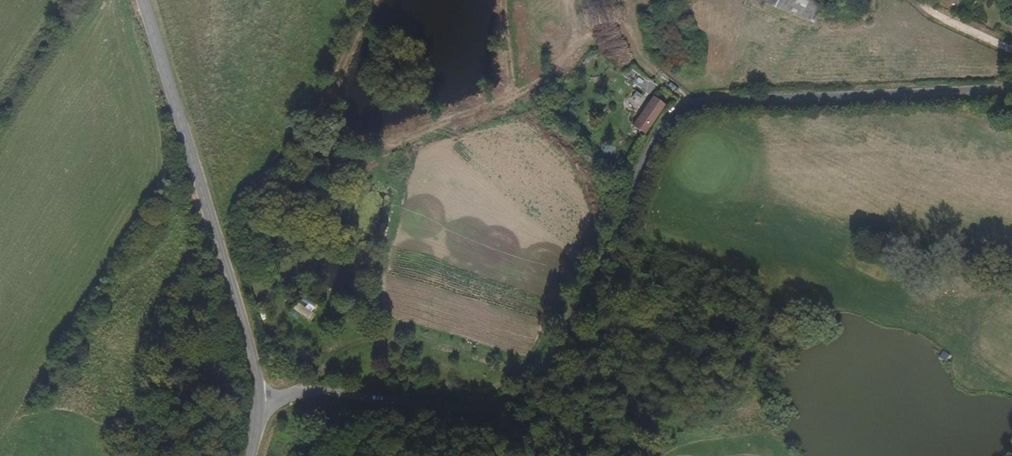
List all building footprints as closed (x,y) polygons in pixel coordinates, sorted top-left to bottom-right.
[(814,19),(822,0),(769,0),(814,19)] [(668,110),(659,105),(649,124),(656,130),(668,110)]
